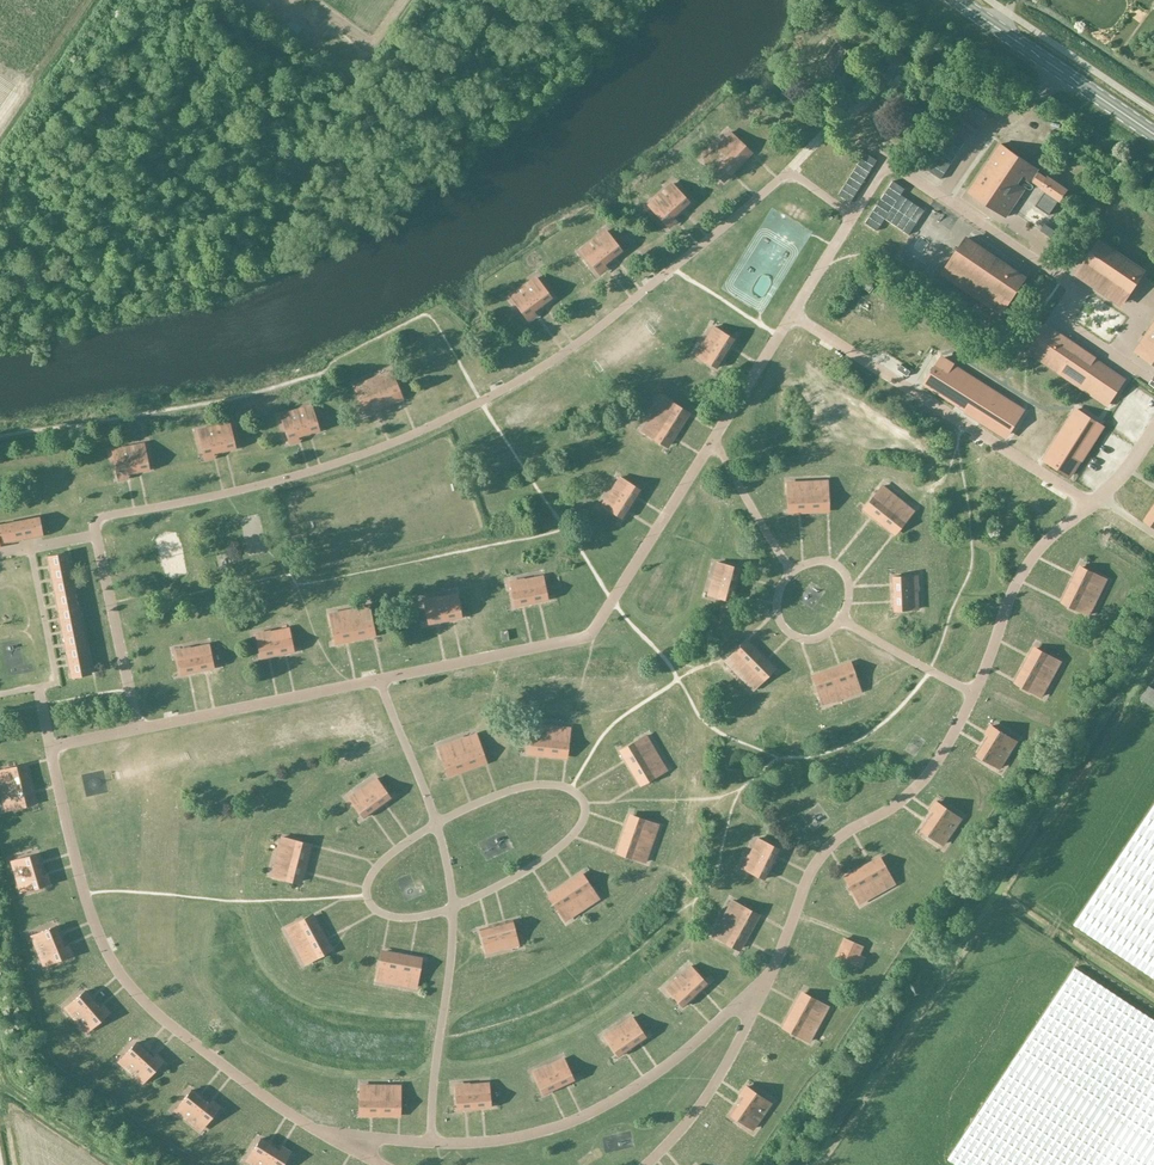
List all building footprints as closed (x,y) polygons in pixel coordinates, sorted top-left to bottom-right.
[(972,111),(979,101),(970,94),(962,104),(972,111)] [(940,127),(917,164),(941,179),(965,143),(940,127)] [(737,167),(750,154),(736,141),(737,140),(730,133),(716,147),(737,167)] [(1006,216),(1031,180),(1041,187),(1040,188),(1045,191),(1035,206),(1049,215),(1059,201),(1061,202),(1068,190),(1048,176),(1047,178),(1037,172),(1038,169),(1001,144),(969,192),(1006,216)] [(716,147),(702,162),(709,168),(710,167),(725,180),(737,167),(716,147)] [(866,152),(839,195),(851,203),(878,160),(866,152)] [(909,235),(925,211),(901,195),(905,189),(893,181),(865,223),(877,231),(885,219),(909,235)] [(672,184),(660,195),(678,214),(689,203),(672,184)] [(656,201),(650,207),(668,226),(674,220),(672,219),(678,214),(660,195),(654,200),(656,201)] [(606,231),(594,241),(610,261),(622,252),(606,231)] [(966,238),(943,273),(988,304),(994,295),(998,298),(997,300),(1006,307),(1025,278),(966,238)] [(589,247),(582,252),(599,273),(605,268),(604,266),(610,261),(594,241),(587,246),(589,247)] [(1101,245),(1087,265),(1106,278),(1098,289),(1125,306),(1146,275),(1101,245)] [(902,247),(895,257),(902,262),(909,252),(902,247)] [(536,278),(524,288),(539,308),(552,299),(536,278)] [(519,294),(512,299),(528,320),(535,315),(534,313),(539,308),(524,288),(517,292),(519,294)] [(1075,323),(1087,330),(1092,322),(1080,315),(1075,323)] [(714,327),(705,341),(725,354),(734,340),(714,327)] [(1036,356),(1109,406),(1126,381),(1087,354),(1084,358),(1050,334),(1036,356)] [(1144,349),(1153,356),(1153,334),(1144,349)] [(705,341),(696,355),(717,368),(725,354),(705,341)] [(947,360),(931,385),(987,422),(988,420),(1014,437),(1029,414),(947,360)] [(391,372),(373,379),(384,406),(401,400),(394,383),(395,382),(391,372)] [(373,379),(354,387),(358,395),(359,395),(367,413),(384,406),(373,379)] [(664,397),(653,414),(678,430),(687,415),(672,405),(673,403),(664,397)] [(311,406),(296,411),(304,436),(319,431),(311,406)] [(289,415),(282,418),(290,443),(298,440),(297,438),(304,436),(296,411),(289,413),(289,415)] [(653,414),(642,431),(650,437),(651,435),(668,445),(678,430),(653,414)] [(1078,415),(1051,457),(1062,464),(1059,468),(1074,478),(1091,450),(1087,448),(1100,429),(1078,415)] [(229,424),(214,427),(220,452),(235,449),(229,424)] [(207,431),(199,433),(205,459),(213,457),(213,454),(220,452),(214,427),(206,429),(207,431)] [(144,444),(128,448),(133,473),(149,470),(144,444)] [(121,451),(113,453),(118,478),(127,477),(126,474),(133,473),(128,448),(121,449),(121,451)] [(620,477),(611,491),(631,504),(640,490),(620,477)] [(827,482),(807,483),(808,512),(826,511),(826,493),(827,493),(827,482)] [(807,483),(787,484),(787,493),(789,493),(790,513),(808,512),(807,483)] [(897,499),(881,486),(875,494),(877,495),(865,510),(879,522),(897,499)] [(611,491),(602,505),(623,518),(631,504),(611,491)] [(897,499),(879,522),(893,533),(904,519),(906,520),(913,511),(897,499)] [(1144,521),(1153,527),(1153,507),(1144,521)] [(245,527),(257,524),(255,515),(243,518),(245,527)] [(42,536),(39,517),(21,521),(24,539),(42,536)] [(21,521),(3,524),(7,543),(24,539),(21,521)] [(246,536),(250,548),(263,543),(260,535),(259,535),(258,532),(246,536)] [(67,553),(48,557),(51,570),(70,566),(67,553)] [(717,563),(712,579),(736,585),(740,569),(717,563)] [(70,566),(51,570),(53,583),(73,579),(70,566)] [(1097,576),(1079,568),(1071,584),(1097,597),(1106,579),(1098,575),(1097,576)] [(542,576),(526,579),(531,603),(547,600),(542,576)] [(892,577),(893,593),(917,592),(916,576),(892,577)] [(73,579),(53,583),(56,596),(75,592),(73,579)] [(526,579),(510,583),(515,607),(531,603),(526,579)] [(736,585),(712,579),(708,595),(732,601),(736,585)] [(1097,597),(1071,584),(1063,601),(1080,609),(1079,610),(1089,615),(1097,597)] [(75,592),(56,596),(58,609),(78,605),(75,592)] [(893,593),(893,610),(918,609),(917,592),(893,593)] [(456,594),(440,597),(445,621),(461,618),(456,594)] [(440,597),(424,601),(429,624),(445,621),(440,597)] [(78,605),(58,609),(61,622),(80,618),(78,605)] [(369,607),(349,611),(355,639),(373,636),(369,618),(371,617),(369,607)] [(349,611),(330,615),(332,624),(333,624),(337,643),(355,639),(349,611)] [(80,618),(61,622),(64,635),(83,632),(80,618)] [(288,628),(272,632),(277,655),(293,652),(288,628)] [(502,641),(508,640),(506,628),(500,628),(502,641)] [(83,632),(64,635),(66,648),(85,645),(83,632)] [(272,632),(256,635),(261,659),(277,655),(272,632)] [(733,653),(725,661),(739,675),(760,655),(747,642),(734,655),(733,653)] [(85,645),(66,648),(69,661),(88,658),(85,645)] [(209,645),(192,648),(197,672),(214,668),(209,645)] [(192,648),(176,651),(181,675),(197,672),(192,648)] [(1051,658),(1034,649),(1025,665),(1051,679),(1060,661),(1052,657),(1051,658)] [(760,655),(739,675),(753,689),(760,683),(759,681),(773,668),(760,655)] [(88,658),(69,661),(71,675),(81,673),(82,675),(91,673),(88,658)] [(831,670),(841,697),(860,691),(857,682),(855,682),(848,664),(831,670)] [(1051,679),(1025,665),(1016,681),(1032,690),(1031,691),(1041,697),(1051,679)] [(818,694),(822,704),(841,697),(831,670),(814,676),(820,693),(818,694)] [(550,726),(530,724),(529,734),(531,734),(528,753),(546,756),(550,726)] [(570,729),(550,726),(546,756),(565,758),(567,739),(568,740),(570,729)] [(1015,740),(992,726),(988,733),(990,735),(986,741),(1008,754),(1012,748),(1010,747),(1015,740)] [(476,735),(457,741),(467,769),(484,763),(478,746),(480,745),(476,735)] [(638,742),(621,752),(630,768),(656,753),(645,736),(637,741),(638,742)] [(457,741),(438,748),(442,757),(443,757),(450,775),(467,769),(457,741)] [(986,741),(977,754),(999,768),(1008,754),(986,741)] [(913,742),(907,747),(912,753),(919,747),(913,742)] [(656,753),(630,768),(640,783),(655,774),(656,776),(666,770),(656,753)] [(0,771),(0,784),(2,791),(30,784),(26,766),(8,770),(8,769),(0,771)] [(376,779),(363,788),(377,808),(391,798),(376,779)] [(30,784),(2,791),(7,810),(16,808),(15,806),(34,801),(30,784)] [(363,788),(350,798),(364,818),(377,808),(363,788)] [(958,817),(936,802),(932,809),(934,811),(929,817),(951,831),(955,825),(954,824),(958,817)] [(1074,924),(1153,978),(1153,804),(1074,924)] [(623,834),(651,843),(657,825),(648,821),(648,823),(629,817),(623,834)] [(951,831),(929,817),(920,830),(942,844),(951,831)] [(651,843),(623,834),(617,851),(634,857),(634,859),(644,862),(651,843)] [(293,840),(282,837),(277,857),(306,864),(310,846),(292,842),(293,840)] [(779,849),(757,839),(750,853),(772,864),(779,849)] [(772,864),(750,853),(743,868),(765,879),(772,864)] [(37,854),(12,861),(17,876),(41,869),(37,854)] [(306,864),(277,857),(272,876),(282,878),(282,877),(301,882),(306,864)] [(888,876),(878,858),(862,867),(876,893),(894,883),(889,875),(888,876)] [(853,893),(859,903),(876,893),(862,867),(846,876),(855,892),(853,893)] [(41,869),(17,876),(19,884),(21,883),(23,891),(48,883),(46,875),(44,876),(41,869)] [(580,875),(565,885),(581,909),(598,898),(593,890),(591,891),(580,875)] [(565,885),(550,895),(560,910),(559,911),(565,920),(581,909),(565,885)] [(742,906),(733,901),(723,918),(749,933),(758,917),(741,908),(742,906)] [(296,923),(286,928),(296,946),(322,932),(313,916),(297,925),(296,923)] [(749,933),(723,918),(714,936),(722,941),(723,939),(740,948),(749,933)] [(512,921),(496,925),(502,949),(518,944),(512,921)] [(496,925),(480,929),(486,953),(502,949),(496,925)] [(56,926),(32,936),(38,951),(62,941),(56,926)] [(322,932),(296,946),(305,964),(314,959),(313,958),(330,948),(322,932)] [(844,939),(836,956),(860,967),(864,957),(858,954),(861,946),(844,939)] [(62,941),(38,951),(41,958),(43,957),(46,964),(70,954),(67,947),(65,948),(62,941)] [(402,955),(384,952),(380,970),(379,969),(377,980),(396,984),(402,955)] [(420,958),(402,955),(396,984),(416,988),(418,978),(416,978),(420,958)] [(707,984),(690,966),(678,978),(695,995),(707,984)] [(1074,968),(948,1160),(956,1164),(1153,1164),(1153,1020),(1074,968)] [(695,995),(678,978),(666,989),(683,1007),(695,995)] [(96,1003),(85,991),(66,1008),(76,1020),(96,1003)] [(818,1003),(801,994),(792,1010),(818,1024),(827,1006),(819,1002),(818,1003)] [(100,1008),(96,1003),(76,1020),(81,1026),(83,1024),(88,1031),(108,1013),(102,1007),(100,1008)] [(818,1024),(792,1010),(783,1026),(799,1035),(799,1036),(808,1042),(818,1024)] [(209,1023),(218,1030),(224,1023),(215,1016),(209,1023)] [(632,1017),(618,1027),(632,1047),(646,1037),(632,1017)] [(632,1047),(618,1027),(605,1036),(619,1056),(632,1047)] [(148,1053),(137,1042),(119,1061),(131,1072),(148,1053)] [(154,1058),(148,1053),(131,1072),(137,1077),(138,1076),(144,1081),(162,1062),(155,1056),(154,1058)] [(563,1059),(549,1066),(559,1088),(574,1081),(563,1059)] [(559,1088),(549,1066),(534,1073),(544,1094),(559,1088)] [(488,1083),(472,1084),(474,1109),(490,1107),(488,1083)] [(472,1084),(455,1086),(457,1110),(474,1109),(472,1084)] [(380,1115),(380,1086),(360,1086),(360,1095),(362,1095),(361,1115),(380,1115)] [(400,1086),(380,1086),(380,1115),(398,1116),(398,1097),(400,1097),(400,1086)] [(761,1116),(765,1109),(764,1108),(768,1102),(747,1087),(742,1094),(744,1095),(740,1101),(761,1116)] [(176,1110),(188,1120),(204,1100),(192,1090),(176,1110)] [(204,1100),(188,1120),(194,1125),(195,1123),(202,1129),(218,1108),(211,1103),(210,1104),(204,1100)] [(761,1116),(740,1101),(730,1114),(752,1129),(761,1116)] [(261,1138),(247,1160),(255,1164),(263,1164),(274,1147),(261,1138)] [(263,1164),(282,1164),(289,1153),(282,1149),(281,1151),(274,1147),(263,1164)]
